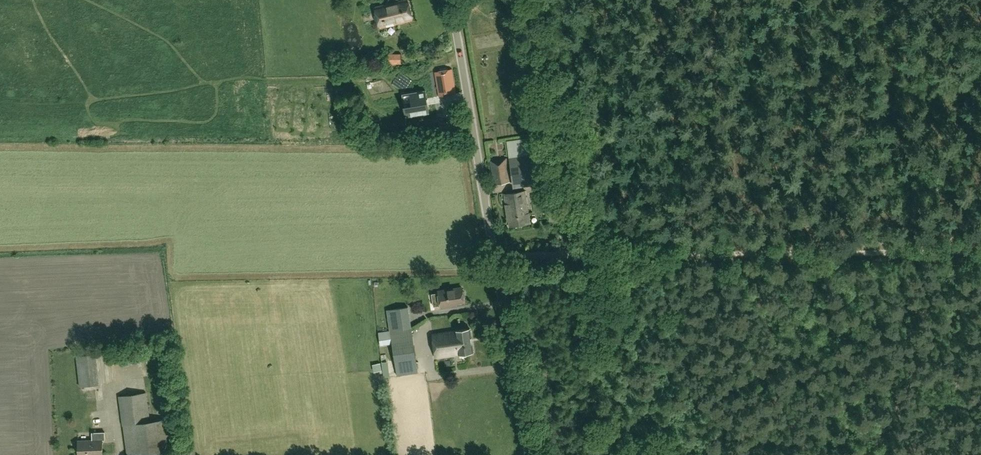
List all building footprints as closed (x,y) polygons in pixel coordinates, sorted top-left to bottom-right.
[(414,20),(409,0),(402,0),(392,3),(397,24),(414,20)] [(392,3),(375,7),(380,28),(397,24),(392,3)] [(514,46),(515,56),(527,54),(525,44),(514,46)] [(401,64),(401,54),(389,54),(388,64),(401,64)] [(439,96),(456,93),(452,70),(435,73),(439,96)] [(430,91),(410,95),(414,113),(433,110),(432,102),(430,91)] [(512,182),(542,178),(536,137),(507,141),(512,182)] [(494,184),(510,182),(507,158),(491,160),(494,184)] [(510,226),(530,223),(525,191),(505,193),(506,204),(506,205),(507,206),(507,208),(507,210),(510,226)] [(442,308),(458,305),(458,303),(465,302),(465,299),(466,296),(466,292),(464,291),(463,288),(439,291),(442,308)] [(396,328),(414,327),(413,307),(396,308),(396,328)] [(397,376),(418,373),(411,328),(391,331),(397,376)] [(436,358),(474,353),(471,329),(432,334),(436,358)] [(80,386),(99,384),(95,354),(76,357),(80,386)] [(164,406),(171,401),(170,393),(162,389),(155,394),(156,404),(164,406)] [(146,393),(119,397),(123,426),(124,426),(128,454),(138,454),(176,449),(172,418),(150,422),(146,393)] [(91,417),(86,421),(91,427),(95,423),(91,417)] [(105,433),(105,432),(92,433),(92,439),(78,440),(79,454),(89,454),(94,454),(100,454),(103,454),(102,440),(105,440),(105,438),(105,433)]
